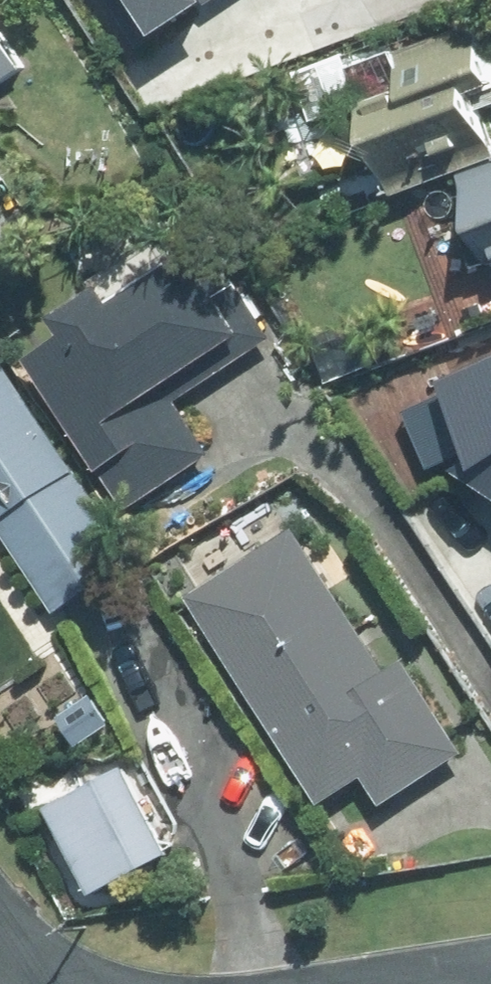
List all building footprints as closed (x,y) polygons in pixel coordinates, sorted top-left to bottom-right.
[(146,29),(194,0),(128,0),(146,29)] [(363,105),(396,192),(489,156),(464,91),(490,81),(490,65),(475,24),(392,56),(405,89),(363,105)] [(21,69),(0,38),(0,84),(21,69)] [(457,176),(485,247),(490,244),(490,163),(457,176)] [(245,338),(192,254),(111,306),(101,291),(57,319),(67,334),(28,359),(124,509),(212,453),(169,386),(245,338)] [(426,469),(441,469),(490,503),(490,358),(444,379),(444,390),(402,405),(426,469)] [(0,360),(0,524),(56,611),(131,563),(0,360)] [(294,531),(191,596),(323,804),(366,777),(384,805),(465,754),(406,661),(385,674),(294,531)] [(46,813),(92,896),(167,855),(121,772),(46,813)]
